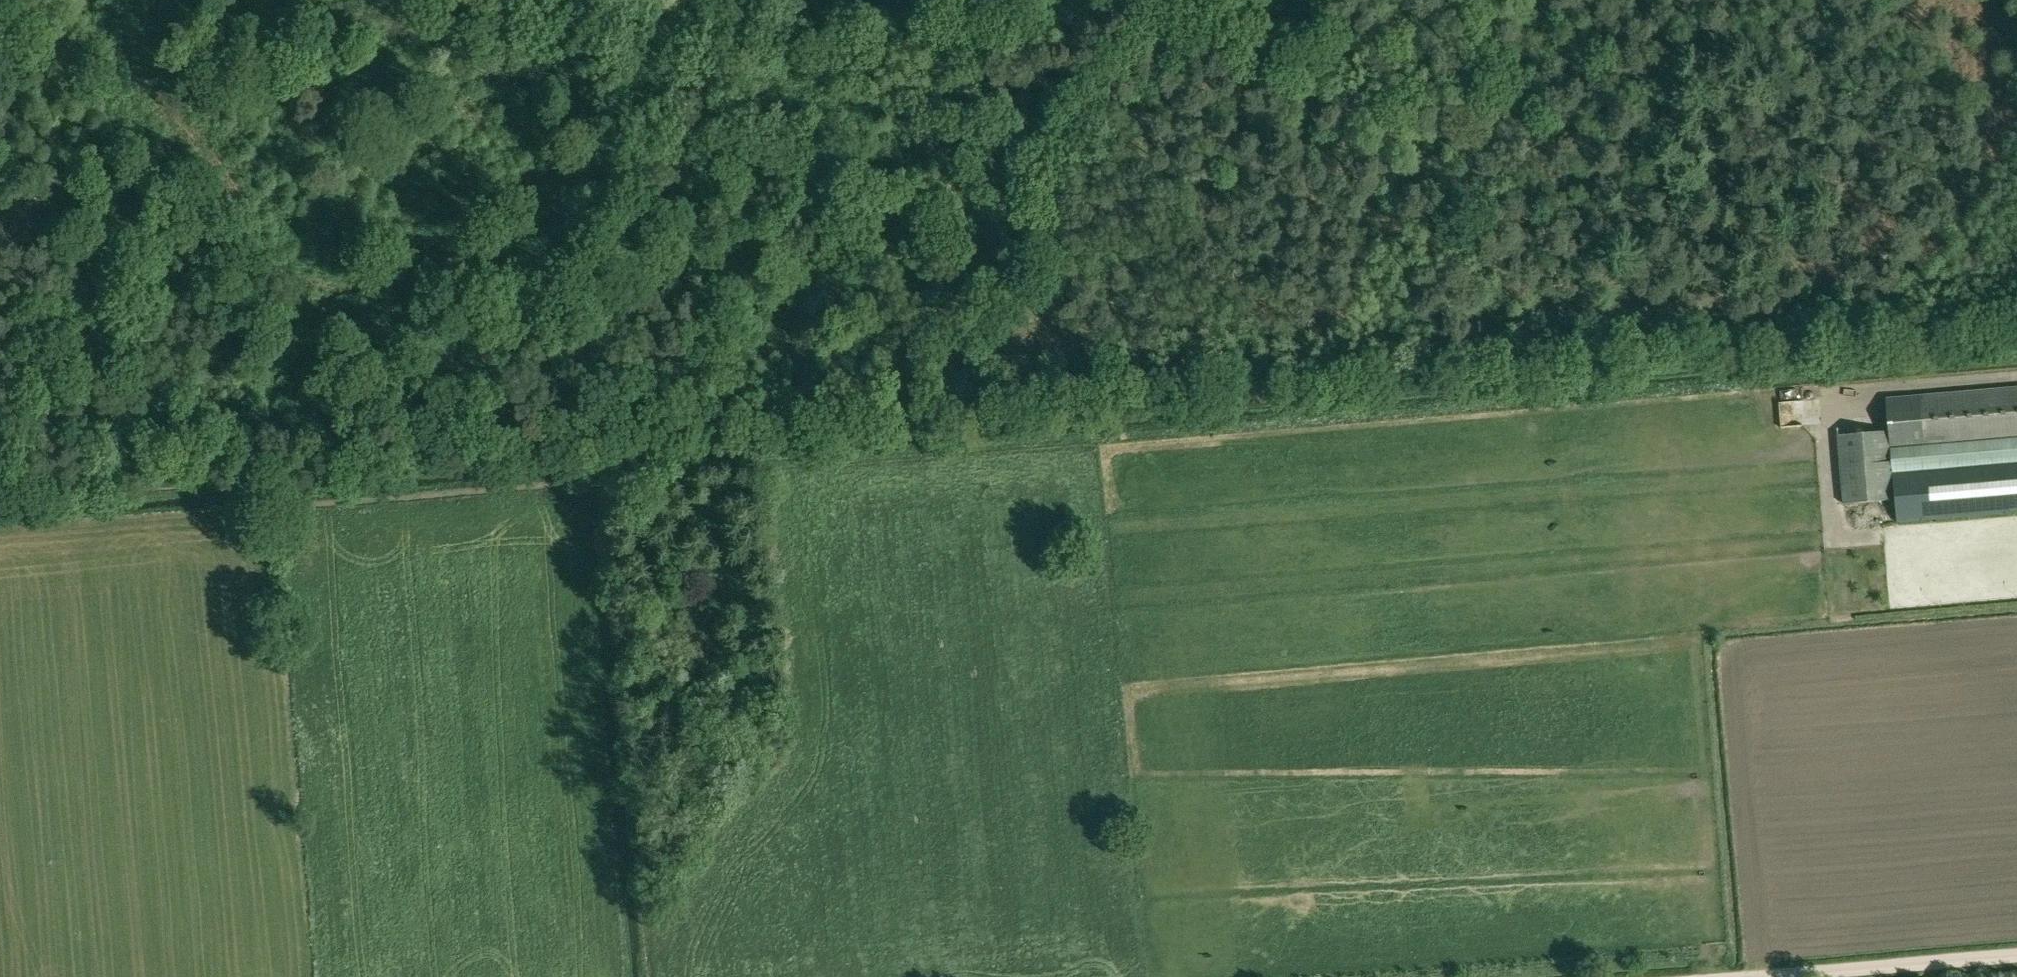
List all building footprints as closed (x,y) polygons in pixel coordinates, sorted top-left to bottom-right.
[(1886,399),(1889,431),(1891,449),(2016,438),(2016,387),(1886,399)] [(1893,473),(1891,449),(1889,431),(1838,435),(1843,499),(1895,495),(1893,473)] [(1931,520),(2016,513),(2016,462),(1893,473),(1895,495),(1897,523),(1931,520)]
